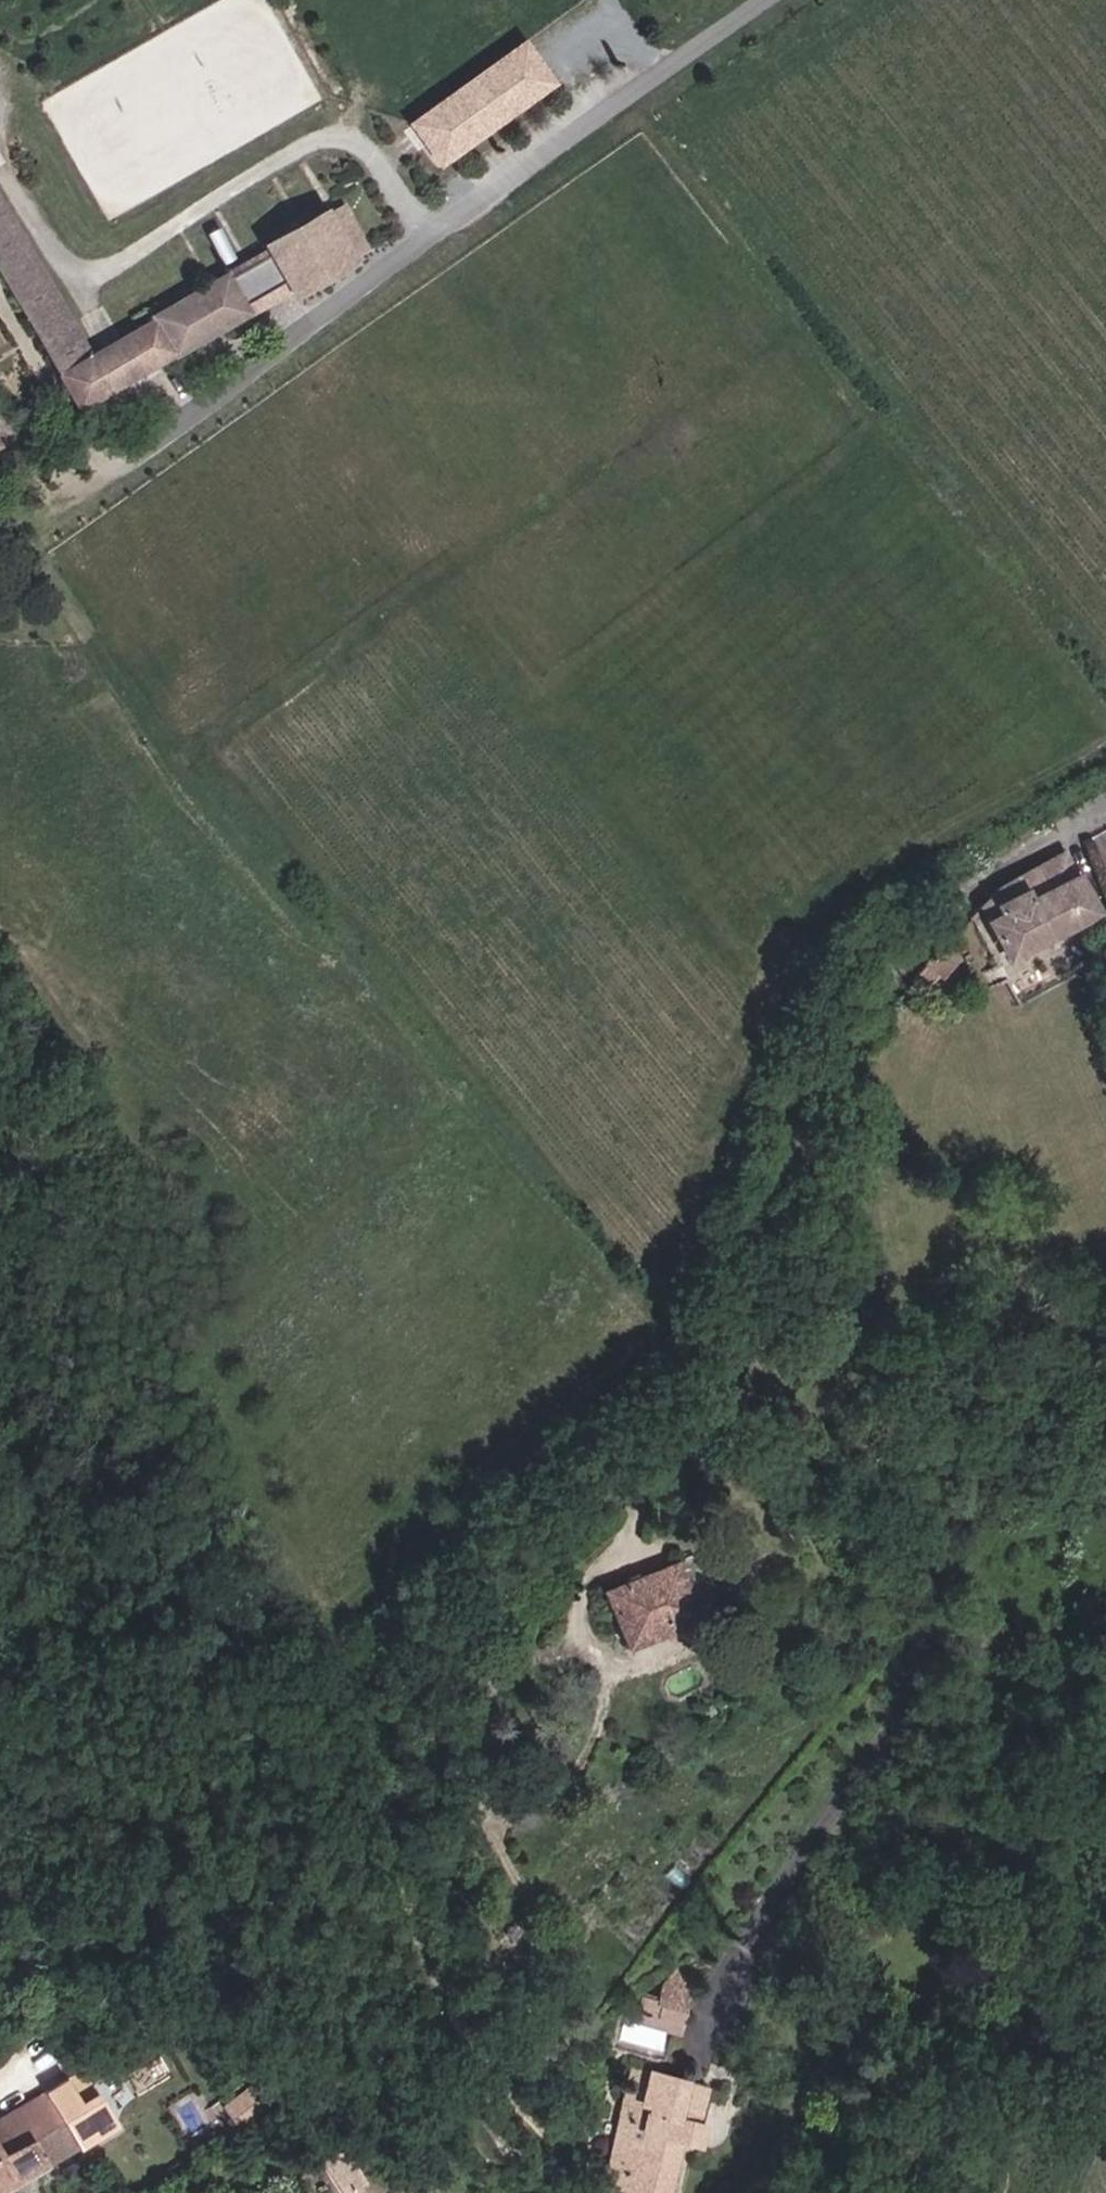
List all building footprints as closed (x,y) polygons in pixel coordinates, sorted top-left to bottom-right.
[(529,42),(414,124),(445,168),(561,87),(529,42)] [(295,293),(300,300),(373,258),(342,204),(269,245),(272,252),(122,336),(92,353),(0,192),(0,264),(85,411),(251,317),(295,293)] [(999,894),(984,907),(1017,962),(1096,916),(1062,856),(1019,880),(999,894)] [(959,961),(948,943),(931,963),(942,974),(959,961)] [(567,1637),(570,1651),(600,1683),(638,1677),(640,1684),(656,1680),(644,1624),(567,1637)] [(663,1995),(646,1990),(637,2020),(680,2033),(696,1982),(669,1974),(663,1995)] [(39,2094),(74,2151),(109,2129),(77,2074),(39,2094)] [(233,2124),(254,2117),(247,2093),(226,2099),(233,2124)] [(73,2151),(74,2151),(39,2094),(0,2119),(0,2192),(3,2192),(73,2151)] [(619,2121),(710,2135),(714,2104),(650,2098),(648,2110),(620,2109),(619,2121)] [(619,2121),(607,2192),(673,2192),(679,2159),(704,2162),(710,2135),(619,2121)]
